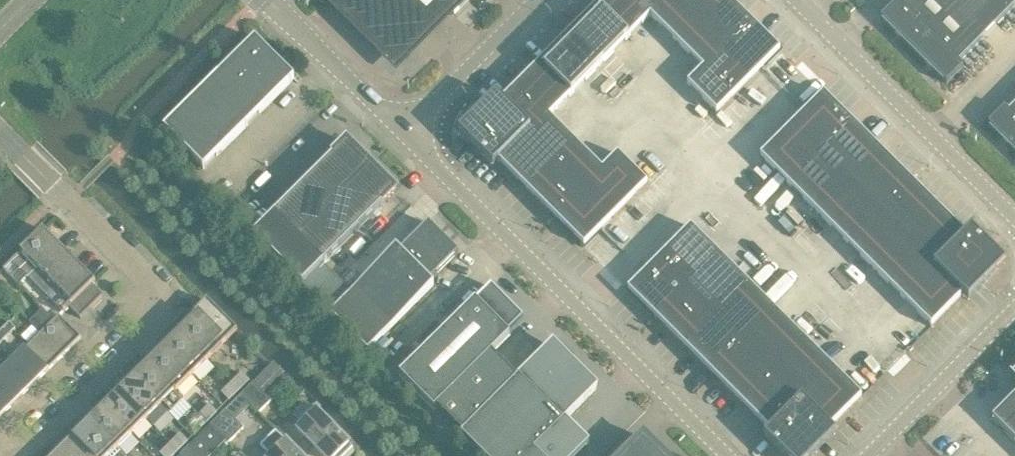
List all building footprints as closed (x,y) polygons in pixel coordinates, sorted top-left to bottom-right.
[(440,0),(336,0),(404,67),(455,15),(440,0)] [(455,15),(470,0),(440,0),(455,15)] [(660,0),(603,0),(596,7),(628,39),(650,17),(651,16),(648,13),(660,0)] [(648,13),(651,16),(650,17),(675,41),(717,0),(660,0),(648,13)] [(751,22),(729,0),(717,0),(675,41),(703,69),(704,70),(720,54),(751,22)] [(1014,8),(1014,0),(907,0),(901,5),(897,1),(880,19),(947,84),(964,67),(960,63),(1014,8)] [(600,67),(628,39),(596,7),(568,35),(600,67)] [(720,54),(749,82),(780,51),(751,22),(720,54)] [(572,95),(600,67),(568,35),(540,63),(572,95)] [(204,170),(294,79),(255,39),(164,130),(204,170)] [(717,114),(749,82),(720,54),(704,70),(703,69),(687,84),(717,114)] [(550,117),(572,95),(540,63),(502,101),(530,130),(546,115),(549,118),(550,117)] [(821,154),(852,123),(823,94),(792,125),(821,154)] [(530,130),(502,101),(496,96),(459,133),(493,168),(499,162),(530,130)] [(1009,112),(1005,108),(988,125),(1014,152),(1014,106),(1009,112)] [(575,142),(550,117),(549,118),(546,115),(530,130),(499,162),(527,190),(575,142)] [(817,214),(881,151),(852,123),(821,154),(789,186),(817,214)] [(789,186),(821,154),(792,125),(760,157),(789,186)] [(274,215),(252,236),(316,300),(338,279),(324,264),(396,191),(347,142),(274,215)] [(603,171),(602,170),(575,142),(527,190),(555,218),(587,187),(603,171)] [(846,242),(909,179),(881,151),(817,214),(846,242)] [(587,187),(616,215),(647,184),(618,154),(602,170),(603,171),(587,187)] [(874,271),(937,207),(909,179),(846,242),(874,271)] [(584,247),(616,215),(587,187),(555,218),(584,247)] [(966,235),(965,235),(937,207),(874,271),(902,299),(934,267),(966,235)] [(434,286),(430,282),(458,254),(429,224),(400,252),(396,248),(352,292),(330,315),(368,352),(434,286)] [(688,288),(720,256),(691,227),(659,259),(688,288)] [(963,296),(968,302),(1006,264),(971,230),(965,235),(966,235),(934,267),(963,296)] [(28,278),(38,288),(67,259),(41,233),(3,270),(19,286),(28,278)] [(685,347),(748,284),(720,256),(688,288),(656,319),(685,347)] [(102,299),(91,287),(93,285),(67,259),(38,288),(64,314),(69,309),(80,320),(102,299)] [(656,319),(688,288),(659,259),(628,290),(656,319)] [(931,328),(963,296),(934,267),(902,299),(931,328)] [(713,376),(776,312),(748,284),(685,347),(713,376)] [(451,325),(399,376),(434,412),(438,408),(493,354),(511,336),(510,335),(509,334),(523,320),(524,320),(513,308),(503,298),(503,299),(495,291),(492,287),(477,302),(475,300),(451,325)] [(179,330),(178,330),(209,361),(227,343),(237,332),(207,302),(195,314),(194,313),(185,322),(186,323),(179,330)] [(29,323),(40,333),(53,320),(42,309),(29,323)] [(741,404),(805,340),(776,312),(713,376),(741,404)] [(35,341),(24,352),(46,373),(56,363),(81,339),(63,320),(62,320),(60,318),(59,317),(35,341)] [(16,331),(9,325),(0,334),(0,347),(16,331)] [(178,330),(179,330),(177,329),(168,338),(170,339),(162,346),(193,377),(209,361),(178,330)] [(770,432),(801,400),(833,369),(805,340),(741,404),(770,432)] [(176,393),(193,377),(162,346),(161,345),(152,354),(154,355),(145,363),(147,365),(176,393)] [(438,408),(463,433),(461,436),(481,455),(579,455),(588,447),(563,423),(596,391),(551,345),(518,379),(493,354),(438,408)] [(17,360),(8,369),(29,391),(30,390),(29,390),(37,382),(38,382),(46,373),(24,352),(17,360)] [(170,414),(183,401),(176,393),(147,365),(133,378),(161,407),(161,406),(168,413),(170,414)] [(12,407),(20,399),(21,399),(21,398),(29,391),(8,369),(0,377),(0,396),(12,407)] [(830,429),(862,397),(833,369),(801,400),(830,429)] [(239,392),(249,382),(242,374),(232,384),(239,392)] [(133,378),(119,393),(147,421),(153,427),(168,413),(161,406),(161,407),(133,378)] [(229,402),(239,392),(232,384),(221,394),(229,402)] [(241,397),(259,415),(271,402),(253,384),(241,397)] [(132,435),(147,421),(119,393),(104,407),(132,435)] [(3,416),(4,416),(4,415),(12,407),(0,396),(0,419),(3,416)] [(992,420),(1014,443),(1014,396),(992,420)] [(830,429),(801,400),(770,432),(764,437),(783,455),(815,455),(836,435),(830,429)] [(207,424),(217,414),(209,406),(199,416),(207,424)] [(118,450),(132,435),(104,407),(90,421),(118,450)] [(353,448),(312,408),(297,423),(301,427),(297,430),(323,455),(345,455),(353,448)] [(226,412),(210,427),(226,442),(228,445),(244,430),(226,412)] [(197,434),(207,424),(199,416),(189,426),(197,434)] [(90,421),(82,429),(81,428),(72,437),(73,438),(92,455),(124,455),(118,450),(90,421)] [(282,438),(275,431),(261,446),(267,453),(266,453),(269,455),(300,455),(282,438)] [(178,452),(188,442),(180,435),(170,445),(178,452)] [(73,438),(66,445),(65,444),(56,453),(57,454),(59,455),(92,455),(73,438)] [(643,438),(625,455),(662,455),(643,438)] [(178,452),(170,445),(160,455),(161,455),(174,455),(178,452)] [(189,447),(181,455),(198,455),(189,447)]
